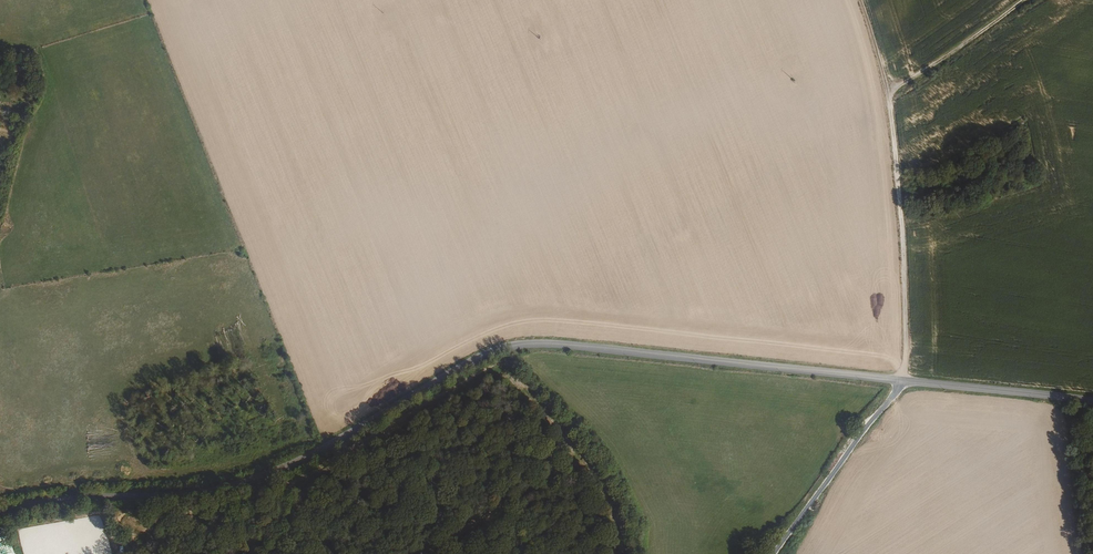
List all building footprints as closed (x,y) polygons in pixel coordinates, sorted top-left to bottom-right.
[(11,63),(13,72),(22,70),(21,61),(11,63)]
